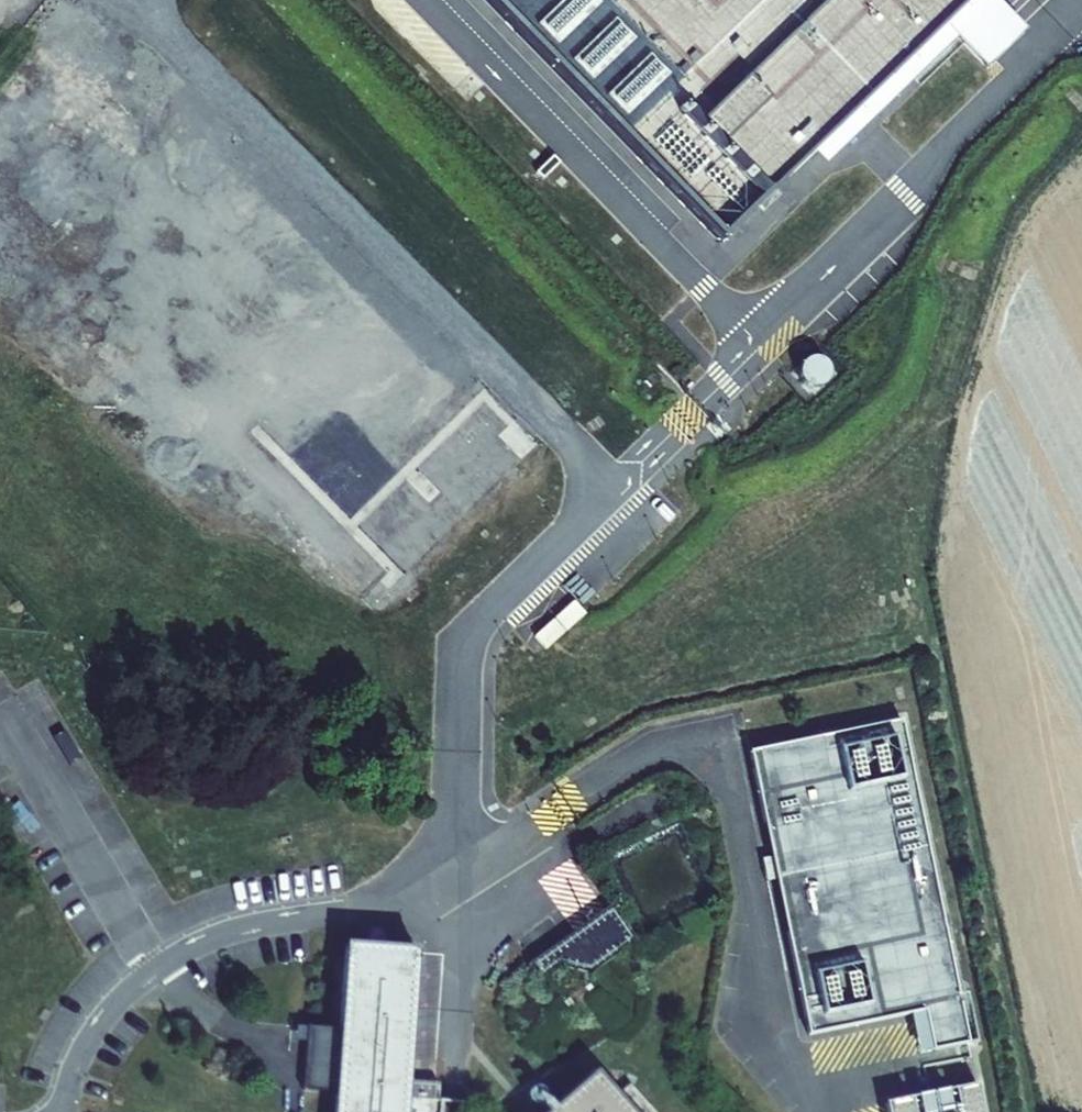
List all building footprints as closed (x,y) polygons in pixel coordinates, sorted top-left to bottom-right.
[(703,255),(974,0),(462,0),(703,255)] [(939,1050),(975,1042),(906,719),(755,751),(815,1034),(918,1012),(931,1010),(939,1050)] [(586,974),(634,940),(608,905),(526,964),(539,982),(574,957),(586,974)] [(419,995),(352,991),(343,1111),(410,1111),(419,995)] [(931,1010),(918,1012),(926,1052),(939,1050),(931,1010)] [(636,1104),(601,1074),(559,1111),(643,1111),(636,1104)] [(892,1102),(894,1111),(990,1111),(984,1083),(892,1102)]
